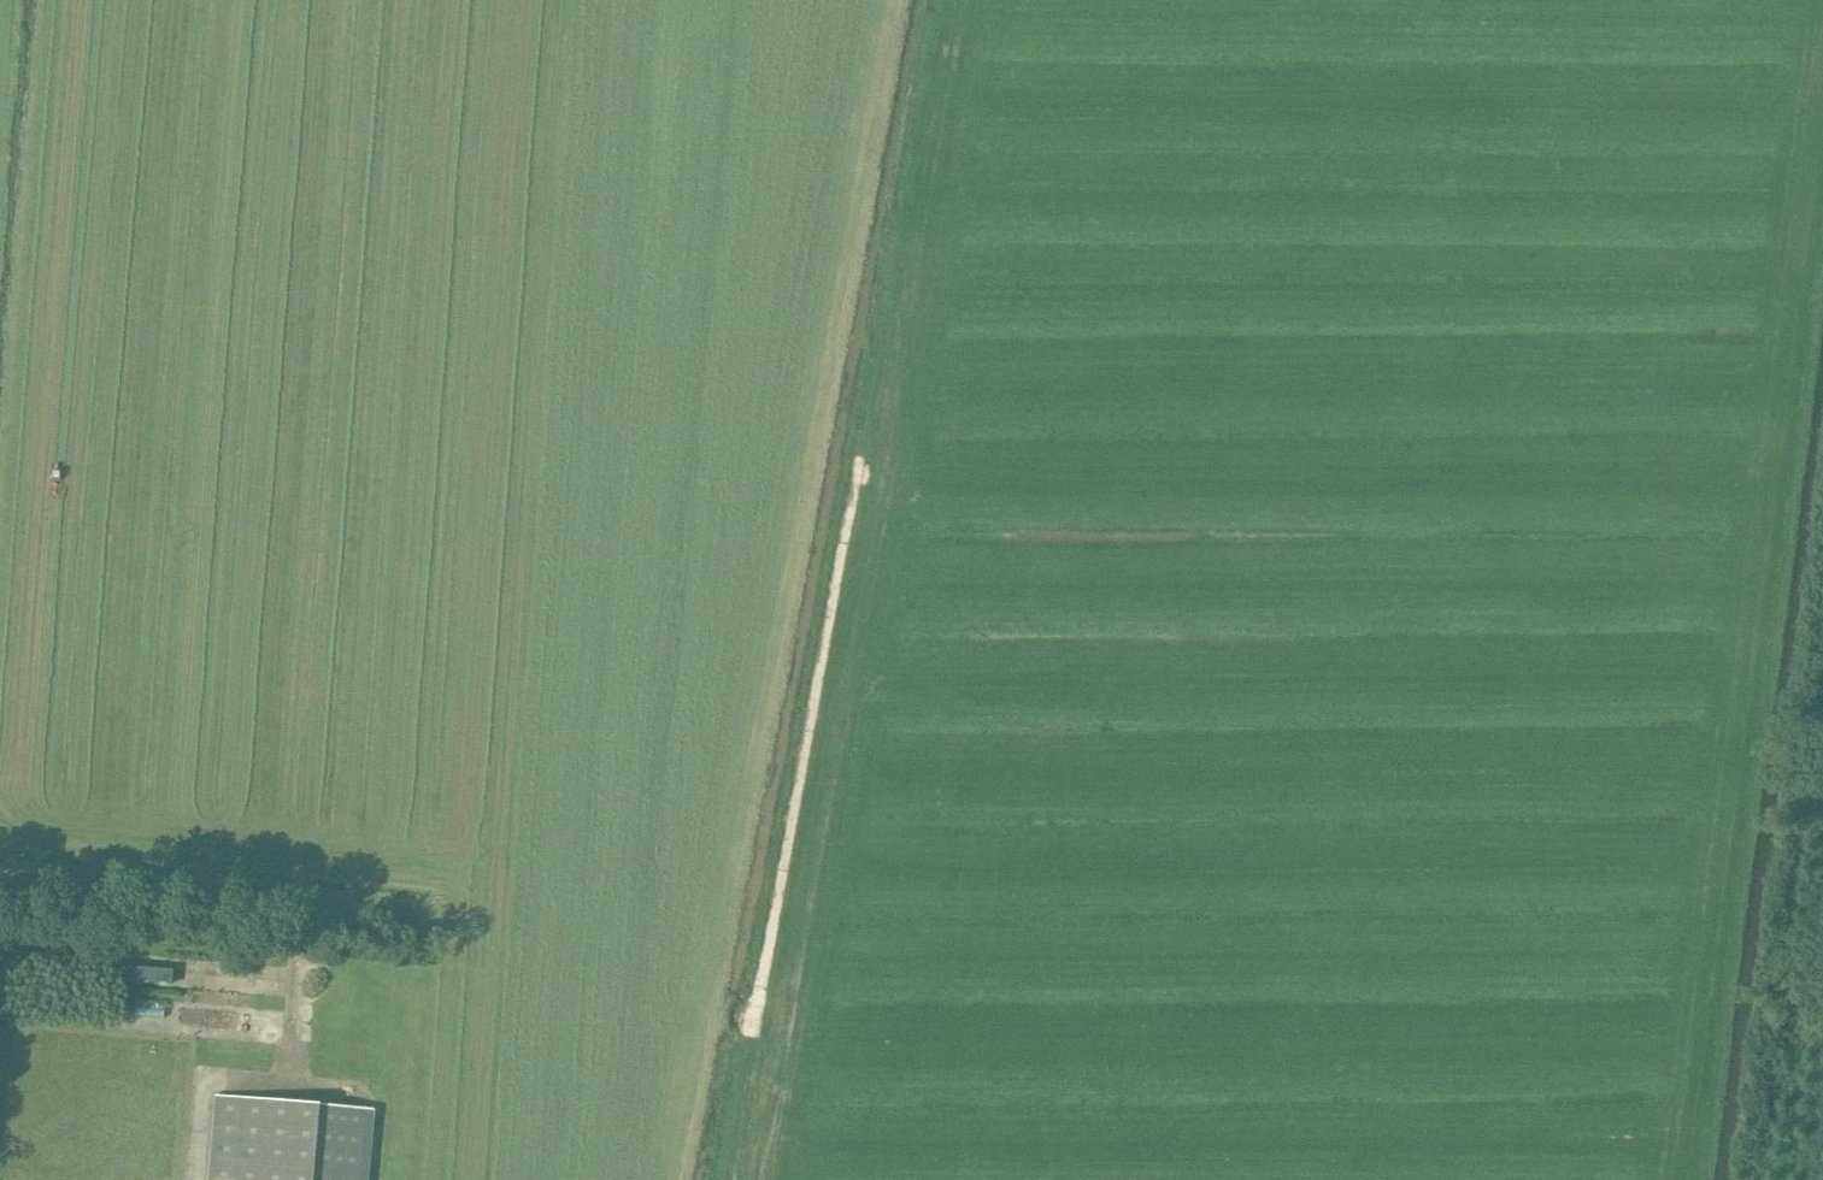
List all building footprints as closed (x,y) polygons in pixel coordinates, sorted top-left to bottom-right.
[(207,1179),(367,1179),(373,1106),(214,1095),(207,1179)]
